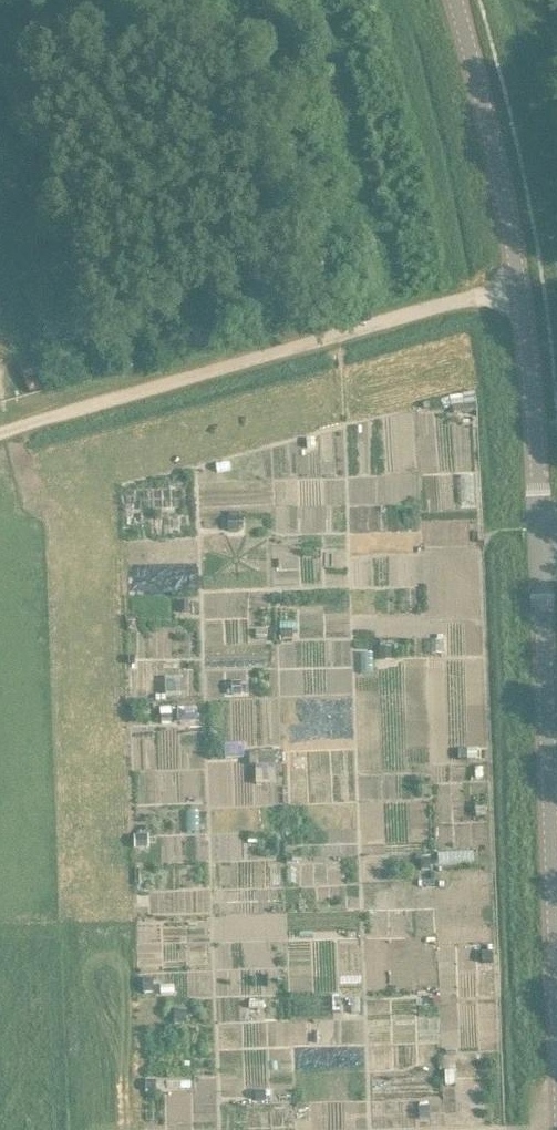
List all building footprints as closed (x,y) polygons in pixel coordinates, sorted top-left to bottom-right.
[(160,681),(176,680),(175,649),(158,650),(160,681)] [(164,798),(166,820),(178,818),(175,797),(164,798)] [(382,954),(383,931),(372,930),(372,954),(382,954)] [(479,953),(479,964),(489,963),(489,952),(479,953)] [(416,1108),(417,1121),(426,1120),(425,1108),(416,1108)]
